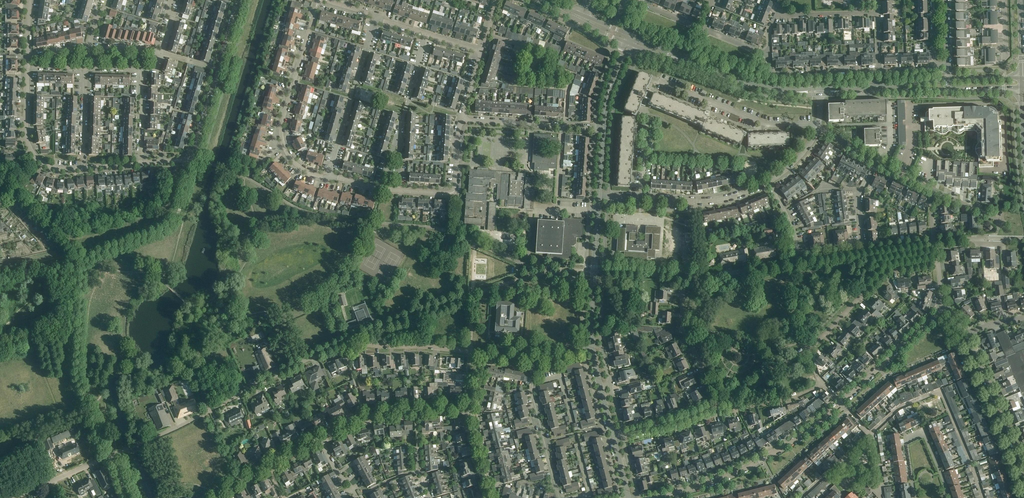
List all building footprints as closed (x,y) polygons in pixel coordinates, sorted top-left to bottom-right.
[(13,0),(9,0),(8,4),(8,8),(11,8),(11,7),(17,8),(18,5),(20,6),(20,1),(13,0)] [(225,9),(226,4),(227,2),(222,0),(221,0),(220,2),(218,2),(217,2),(216,2),(215,2),(215,3),(214,3),(213,6),(217,7),(225,9)] [(379,7),(385,9),(387,0),(382,0),(379,7)] [(388,0),(387,0),(385,9),(391,11),(393,2),(388,0)] [(668,9),(672,0),(666,0),(663,7),(668,9)] [(668,9),(673,11),(676,4),(679,5),(679,4),(681,0),(675,0),(674,0),(673,0),(672,0),(668,9)] [(682,5),(679,11),(684,13),(688,4),(683,2),(684,0),(681,0),(679,4),(682,5)] [(771,9),(773,4),(768,2),(767,1),(764,0),(761,0),(760,4),(771,9)] [(883,9),(891,8),(891,3),(893,2),(893,0),(885,0),(885,3),(882,3),(883,9)] [(957,5),(957,11),(969,11),(969,10),(967,10),(967,7),(969,7),(969,1),(956,2),(959,2),(959,5),(957,5)] [(990,10),(995,10),(995,7),(995,5),(997,5),(997,1),(979,1),(981,1),(982,7),(990,7),(990,10)] [(92,5),(83,2),(82,8),(91,11),(92,5)] [(162,11),(163,8),(160,7),(161,5),(153,3),(151,2),(149,7),(152,8),(162,11)] [(403,2),(402,6),(399,15),(404,17),(408,5),(408,4),(403,2)] [(503,10),(508,12),(512,4),(506,2),(504,7),(502,6),(500,12),(502,13),(503,10)] [(688,4),(684,13),(689,15),(692,9),(694,10),(695,7),(697,4),(691,2),(690,5),(688,4)] [(733,6),(731,5),(723,2),(722,4),(723,5),(722,8),(733,12),(734,9),(733,8),(732,8),(733,6)] [(124,12),(126,6),(122,5),(114,3),(113,6),(112,6),(111,8),(124,12)] [(289,8),(288,13),(300,16),(301,14),(300,14),(301,11),(300,10),(300,8),(301,8),(302,5),(294,3),(292,9),(289,8)] [(513,14),(517,6),(512,4),(508,12),(508,14),(510,15),(509,18),(512,19),(513,14)] [(760,11),(769,14),(771,9),(760,4),(759,6),(762,7),(760,11)] [(393,14),(399,15),(402,6),(396,5),(393,14)] [(410,19),(412,9),(413,7),(408,5),(404,17),(410,19)] [(518,16),(522,8),(517,6),(513,14),(512,19),(514,19),(515,17),(517,18),(518,16)] [(694,10),(691,16),(697,19),(700,12),(702,13),(704,7),(702,6),(701,9),(695,7),(694,10)] [(927,7),(918,7),(918,13),(916,13),(916,17),(924,16),(924,13),(927,13),(927,7)] [(49,9),(40,8),(39,14),(49,15),(56,16),(57,14),(49,12),(49,9)] [(89,17),(91,11),(82,8),(80,14),(89,17)] [(522,8),(518,16),(521,17),(520,20),(524,22),(523,23),(525,19),(526,18),(524,17),(527,10),(522,8)] [(891,8),(883,9),(883,15),(886,15),(886,18),(894,17),(894,14),(891,14),(891,8)] [(418,11),(412,9),(410,19),(415,20),(418,11)] [(325,22),(328,13),(322,11),(321,13),(320,19),(319,20),(325,22)] [(421,22),(423,13),(418,11),(415,20),(421,22)] [(766,19),(769,14),(760,11),(759,14),(756,13),(754,12),(753,14),(755,15),(766,19)] [(969,11),(957,11),(959,11),(960,14),(957,14),(957,20),(969,20),(968,20),(967,16),(969,16),(969,11)] [(527,23),(531,25),(531,24),(536,14),(530,12),(528,16),(527,19),(525,19),(523,23),(527,25),(527,23)] [(77,13),(75,19),(87,22),(89,17),(80,14),(77,13)] [(288,13),(286,18),(297,21),(298,18),(304,20),(306,16),(301,14),(300,16),(288,13)] [(331,24),(333,15),(328,13),(325,22),(331,24)] [(429,14),(423,13),(421,22),(426,24),(429,14)] [(435,28),(437,19),(438,15),(433,13),(429,24),(432,25),(432,27),(435,28)] [(48,21),(49,15),(39,14),(38,20),(39,20),(39,25),(38,25),(39,25),(47,24),(47,21),(48,21)] [(157,18),(158,16),(150,14),(149,19),(158,22),(159,19),(157,18)] [(540,17),(536,14),(531,24),(534,25),(532,29),(534,30),(535,28),(537,24),(540,17)] [(336,25),(339,16),(333,15),(331,24),(336,25)] [(764,25),(766,19),(755,15),(753,20),(756,22),(764,25)] [(344,18),(339,16),(336,25),(342,27),(344,18)] [(721,18),(715,16),(715,18),(712,17),(709,22),(712,24),(711,26),(714,27),(714,29),(716,30),(721,18)] [(918,20),(919,25),(927,25),(927,19),(924,19),(924,16),(916,17),(916,20),(918,20)] [(443,30),(446,31),(449,19),(444,17),(443,20),(441,28),(443,29),(443,30)] [(542,31),(543,28),(545,25),(543,24),(545,19),(540,17),(537,24),(535,28),(535,27),(542,31)] [(883,21),(883,27),(892,26),(892,21),(894,20),(894,17),(886,18),(886,21),(883,21)] [(297,21),(286,18),(284,23),(287,24),(297,27),(297,29),(298,30),(300,25),(297,24),(297,21)] [(350,19),(344,18),(342,27),(347,29),(350,19)] [(716,30),(719,31),(719,29),(722,31),(723,28),(726,29),(729,22),(724,20),(721,18),(716,30)] [(352,30),(355,21),(350,19),(347,29),(352,30)] [(443,20),(437,19),(435,28),(437,28),(438,27),(441,28),(443,20)] [(449,19),(446,31),(449,32),(449,30),(452,31),(453,26),(454,23),(451,23),(452,20),(449,19)] [(856,29),(864,29),(864,19),(858,19),(858,23),(855,23),(855,28),(856,29)] [(869,19),(864,19),(864,29),(872,29),(872,22),(869,22),(869,19)] [(732,25),(733,22),(730,20),(729,22),(726,29),(729,31),(728,33),(731,34),(731,36),(733,37),(736,28),(737,28),(738,25),(735,24),(734,27),(731,26),(732,25)] [(826,22),(823,22),(823,24),(824,29),(824,33),(833,33),(832,25),(832,20),(828,20),(828,21),(828,23),(826,23),(826,22)] [(835,30),(843,29),(843,20),(837,20),(837,23),(834,23),(835,28),(835,30)] [(848,20),(843,20),(843,29),(851,29),(851,28),(851,23),(848,23),(848,20)] [(957,23),(957,29),(970,29),(968,29),(968,25),(970,25),(969,20),(957,20),(960,20),(960,23),(957,23)] [(355,21),(352,30),(358,32),(361,32),(363,26),(360,26),(361,23),(355,21)] [(547,29),(550,31),(554,23),(549,21),(547,25),(545,25),(543,28),(547,29)] [(805,24),(803,25),(803,21),(799,21),(799,25),(796,25),(796,26),(797,34),(797,38),(798,38),(798,33),(806,33),(806,32),(805,24)] [(805,24),(806,32),(808,31),(809,33),(813,33),(813,31),(815,31),(814,23),(814,22),(813,22),(813,21),(808,21),(808,24),(805,24)] [(148,34),(146,42),(145,43),(150,44),(150,42),(152,42),(151,44),(154,45),(155,39),(153,38),(154,34),(151,33),(154,26),(157,27),(158,23),(152,22),(151,25),(148,33),(148,34)] [(459,35),(462,26),(463,22),(460,22),(459,25),(456,24),(455,27),(454,32),(456,32),(456,34),(459,35)] [(814,23),(815,31),(817,31),(817,33),(824,33),(824,29),(823,24),(819,24),(819,25),(817,25),(817,22),(814,23)] [(74,24),(75,29),(77,38),(82,37),(82,33),(85,32),(84,25),(79,26),(79,23),(74,24)] [(295,29),(297,29),(297,27),(287,24),(284,23),(282,31),(287,33),(287,32),(295,35),(296,32),(294,31),(295,29)] [(559,26),(554,23),(550,31),(555,33),(559,26)] [(736,28),(733,37),(735,38),(736,36),(739,37),(740,35),(743,36),(744,34),(747,27),(748,24),(744,23),(743,27),(738,25),(737,28),(736,28)] [(778,35),(781,35),(781,26),(781,23),(781,26),(777,26),(777,29),(773,29),(774,35),(772,35),(772,38),(774,38),(774,39),(778,39),(778,35)] [(786,23),(781,23),(781,26),(781,35),(782,35),(784,35),(789,35),(789,26),(789,23),(789,26),(786,26),(786,23)] [(789,26),(789,34),(792,34),(792,35),(797,34),(796,26),(794,26),(793,23),(789,23),(789,26)] [(467,27),(465,35),(468,36),(467,37),(470,38),(473,29),(474,25),(471,24),(470,28),(467,27)] [(102,28),(100,36),(103,37),(103,38),(109,40),(109,39),(109,38),(112,31),(111,31),(112,29),(113,27),(111,26),(108,25),(107,25),(106,29),(102,28)] [(113,25),(113,27),(112,29),(111,31),(112,31),(109,38),(109,39),(113,40),(114,39),(115,39),(118,31),(118,30),(119,27),(113,25)] [(927,25),(919,25),(919,31),(917,31),(917,35),(927,34),(925,34),(925,31),(927,31),(927,25)] [(219,29),(211,27),(208,26),(206,31),(210,32),(217,34),(219,29)] [(465,35),(467,27),(462,26),(459,35),(462,36),(462,34),(465,35)] [(559,26),(555,33),(553,36),(558,39),(556,43),(560,36),(564,28),(559,26)] [(884,36),(894,35),(894,32),(892,32),(892,26),(883,27),(883,33),(886,33),(886,35),(884,36)] [(118,31),(115,39),(119,40),(120,39),(122,40),(121,40),(124,32),(124,30),(125,28),(119,27),(118,30),(118,31)] [(122,40),(126,41),(126,40),(128,40),(127,40),(130,32),(130,31),(131,29),(131,27),(129,27),(128,28),(125,28),(124,30),(124,32),(121,40),(122,40)] [(747,36),(745,40),(751,42),(754,34),(749,32),(750,28),(747,27),(744,34),(747,36)] [(128,40),(132,41),(132,40),(134,41),(136,33),(136,31),(137,28),(134,28),(134,30),(131,29),(130,31),(130,32),(127,40),(128,40)] [(134,41),(138,42),(138,41),(140,41),(142,33),(142,32),(143,30),(137,28),(136,31),(136,33),(134,41)] [(568,31),(564,28),(560,36),(556,43),(559,44),(562,37),(564,38),(568,31)] [(478,31),(473,29),(470,38),(472,39),(473,37),(476,38),(476,37),(479,38),(481,32),(478,31)] [(958,32),(958,38),(970,38),(968,38),(968,35),(970,34),(970,29),(957,29),(960,29),(960,32),(958,32)] [(754,34),(751,42),(751,43),(753,44),(754,43),(756,44),(758,40),(761,41),(764,33),(759,31),(758,33),(757,33),(757,35),(754,34)] [(146,42),(148,34),(142,32),(142,33),(140,41),(144,42),(144,41),(146,42)] [(295,35),(287,32),(287,33),(286,35),(285,35),(285,36),(283,35),(282,40),(281,40),(283,41),(284,40),(294,44),(295,41),(293,41),(295,35)] [(313,41),(324,44),(325,39),(327,40),(327,37),(326,36),(321,35),(320,37),(316,36),(315,39),(314,39),(313,41)] [(215,44),(216,39),(208,36),(205,36),(204,40),(207,41),(215,44)] [(43,47),(42,38),(33,39),(33,47),(37,46),(37,48),(43,47)] [(958,42),(958,48),(970,47),(968,47),(968,44),(970,44),(970,38),(958,38),(958,39),(960,39),(960,41),(958,42)] [(405,49),(410,51),(413,40),(408,39),(406,47),(405,49)] [(283,41),(281,40),(279,48),(282,49),(288,51),(289,48),(291,48),(292,45),(293,46),(294,44),(284,40),(283,41)] [(494,43),(493,45),(504,48),(506,43),(495,40),(494,40),(493,40),(492,42),(494,43)] [(313,46),(322,49),(324,44),(313,41),(312,43),(314,44),(313,46)] [(563,51),(569,53),(572,44),(567,42),(563,51)] [(348,51),(352,51),(361,54),(362,52),(360,52),(361,48),(353,46),(354,44),(350,43),(348,51)] [(578,46),(572,44),(569,53),(574,55),(578,46)] [(504,48),(493,45),(492,48),(491,47),(490,50),(491,50),(491,51),(502,54),(504,48)] [(310,51),(321,54),(323,55),(325,50),(322,49),(313,46),(312,49),(311,49),(310,51)] [(578,46),(574,55),(579,57),(583,48),(578,46)] [(288,59),(288,57),(287,57),(288,54),(287,53),(288,51),(282,49),(279,48),(277,47),(276,51),(279,51),(277,56),(288,59)] [(970,47),(958,48),(961,48),(961,51),(958,51),(958,57),(971,56),(969,56),(969,53),(970,53),(970,47)] [(985,56),(995,56),(995,52),(993,52),(993,49),(991,50),(991,47),(987,47),(987,50),(985,50),(985,56)] [(584,59),(588,51),(583,48),(579,57),(584,59)] [(915,60),(917,60),(918,63),(923,63),(923,53),(923,50),(914,50),(914,54),(915,60)] [(313,57),(312,60),(318,62),(319,59),(321,54),(310,51),(309,53),(311,54),(310,57),(313,57)] [(490,56),(501,59),(502,54),(491,51),(490,56)] [(590,62),(593,53),(588,51),(584,59),(590,62)] [(923,53),(923,63),(929,63),(928,59),(931,59),(931,51),(926,51),(926,53),(923,53)] [(807,61),(806,52),(801,53),(801,55),(798,55),(798,58),(798,67),(804,67),(804,61),(807,61)] [(810,67),(815,67),(815,57),(812,57),(812,52),(806,52),(807,61),(810,61),(810,67)] [(866,52),(867,56),(867,65),(872,65),(872,59),(875,59),(875,53),(870,53),(868,52),(866,52)] [(593,53),(590,62),(595,64),(599,55),(593,53)] [(781,68),(781,58),(778,58),(777,53),(772,53),(772,62),(775,62),(776,68),(781,68)] [(798,67),(798,58),(795,58),(795,53),(789,53),(789,56),(789,62),(792,61),(793,68),(798,67)] [(824,55),(824,60),(827,60),(827,66),(833,66),(832,57),(832,53),(824,53),(824,55)] [(838,60),(841,60),(841,54),(835,55),(832,53),(832,57),(833,66),(838,66),(838,60)] [(841,54),(841,60),(844,60),(844,66),(850,66),(849,56),(846,56),(846,54),(841,54)] [(853,56),(849,56),(850,66),(855,66),(855,59),(858,59),(858,54),(852,54),(853,56)] [(861,65),(867,65),(867,56),(863,56),(863,54),(858,54),(858,59),(861,59),(861,65)] [(884,65),(890,64),(890,54),(884,54),(884,55),(881,55),(881,61),(884,61),(884,65)] [(890,54),(890,64),(895,64),(895,60),(898,60),(898,54),(895,54),(890,54)] [(906,64),(906,54),(901,54),(898,54),(898,60),(901,60),(901,64),(906,64)] [(906,54),(906,64),(912,64),(912,60),(915,60),(914,54),(912,54),(906,54)] [(599,55),(595,64),(601,66),(604,57),(599,55)] [(818,57),(815,57),(815,67),(821,67),(821,61),(824,60),(824,55),(818,55),(818,57)] [(9,60),(9,66),(18,66),(18,60),(16,60),(16,56),(11,56),(6,56),(6,60),(9,60)] [(349,60),(348,62),(358,65),(358,63),(356,62),(357,59),(346,56),(345,59),(349,60)] [(501,59),(490,56),(488,62),(499,65),(501,59)] [(784,58),(781,58),(781,68),(787,68),(786,62),(789,62),(789,56),(784,56),(784,58)] [(971,56),(958,57),(961,57),(961,60),(958,60),(959,66),(971,66),(971,56)] [(995,56),(985,56),(985,60),(985,65),(994,65),(994,60),(995,60),(995,56)] [(164,66),(173,68),(174,67),(175,63),(176,60),(170,58),(169,61),(166,60),(164,66)] [(305,67),(306,67),(316,70),(318,65),(318,62),(312,60),(311,63),(308,62),(308,65),(306,64),(305,67)] [(285,64),(276,61),(274,67),(285,70),(284,72),(285,73),(287,68),(284,67),(285,64)] [(358,65),(348,62),(347,62),(346,65),(344,64),(344,67),(345,67),(347,68),(352,70),(354,70),(355,67),(357,67),(358,65)] [(488,62),(486,67),(498,70),(499,65),(488,62)] [(18,66),(9,66),(6,66),(6,71),(6,75),(7,75),(15,75),(15,71),(18,72),(18,66)] [(172,74),(173,68),(164,66),(162,71),(165,72),(164,75),(169,76),(171,77),(171,74),(172,74)] [(196,66),(195,70),(194,73),(193,78),(196,79),(203,81),(205,76),(206,73),(204,73),(205,69),(196,66)] [(285,73),(284,72),(285,70),(274,67),(272,72),(273,72),(272,75),(280,77),(281,74),(281,75),(282,72),(285,73)] [(305,72),(315,75),(316,70),(306,67),(305,67),(305,69),(306,69),(305,72)] [(345,67),(343,73),(353,76),(354,74),(351,73),(352,70),(347,68),(345,67)] [(486,67),(485,72),(496,76),(498,70),(486,67)] [(313,80),(315,75),(305,72),(305,75),(303,74),(302,77),(306,78),(305,80),(314,83),(314,80),(313,80)] [(494,81),(496,76),(485,72),(483,78),(492,81),(494,81)] [(590,72),(588,78),(597,81),(599,75),(590,72)] [(651,77),(640,73),(624,111),(635,116),(642,99),(645,100),(647,94),(644,93),(651,77)] [(18,84),(18,79),(16,79),(16,75),(15,75),(7,75),(7,79),(6,79),(5,84),(18,84)] [(491,83),(492,81),(483,78),(482,77),(481,80),(482,81),(481,84),(481,87),(489,88),(490,83),(491,83)] [(340,84),(349,86),(350,87),(350,84),(348,84),(349,81),(342,78),(340,84)] [(595,86),(597,81),(588,78),(586,83),(595,86)] [(594,92),(595,86),(586,83),(584,89),(594,92)] [(5,89),(7,89),(6,93),(15,93),(15,90),(18,90),(18,84),(5,84),(5,89)] [(269,87),(267,92),(275,95),(276,93),(278,93),(279,90),(277,89),(278,87),(270,85),(270,87),(269,87)] [(303,88),(302,91),(310,93),(312,88),(302,85),(301,88),(303,88)] [(577,86),(575,86),(573,85),(572,87),(570,93),(577,95),(580,87),(577,86)] [(158,86),(152,86),(152,89),(149,89),(148,95),(158,95),(158,89),(158,86)] [(592,97),(594,92),(584,89),(582,94),(592,97)] [(275,95),(267,92),(264,91),(263,97),(266,98),(279,101),(280,99),(276,98),(277,97),(274,97),(275,95)] [(302,91),(301,93),(299,92),(299,95),(312,99),(313,94),(310,93),(302,91)] [(7,97),(7,102),(15,102),(17,102),(17,93),(15,93),(6,93),(0,93),(0,97),(7,97)] [(335,102),(344,105),(345,102),(343,102),(344,98),(337,96),(337,95),(334,94),(333,98),(336,98),(335,102)] [(705,115),(653,94),(649,105),(700,126),(699,127),(702,128),(702,129),(740,145),(745,134),(707,119),(707,117),(704,116),(705,115)] [(158,95),(148,95),(148,101),(151,101),(151,103),(157,103),(158,101),(158,95)] [(310,104),(312,99),(299,95),(298,98),(300,99),(299,101),(302,102),(308,104),(310,104)] [(188,106),(195,109),(197,103),(189,101),(186,100),(185,103),(188,104),(188,106)] [(905,121),(904,100),(897,101),(899,144),(899,146),(906,145),(905,125),(903,125),(903,121),(905,121)] [(886,102),(886,101),(843,102),(843,105),(831,105),(828,105),(828,110),(830,110),(831,117),(828,117),(828,122),(842,121),(842,123),(841,123),(841,124),(842,124),(845,124),(846,124),(846,123),(845,123),(845,118),(845,116),(848,115),(849,118),(853,118),(853,115),(857,115),(857,118),(861,118),(861,115),(865,115),(865,117),(870,117),(869,115),(873,115),(873,117),(878,117),(878,122),(877,122),(877,123),(886,122),(886,103),(887,103),(888,102),(887,101),(886,101),(886,102)] [(8,111),(17,111),(17,106),(15,106),(15,102),(7,102),(6,102),(6,106),(8,106),(8,111)] [(307,107),(308,104),(302,102),(301,105),(298,104),(298,106),(296,105),(295,108),(305,111),(306,106),(307,107)] [(272,105),(264,103),(263,108),(263,111),(270,113),(270,110),(273,111),(273,108),(271,107),(272,105)] [(986,109),(986,107),(929,108),(930,111),(928,112),(927,112),(926,113),(926,114),(926,118),(922,118),(923,122),(925,122),(926,122),(926,131),(925,131),(925,132),(934,131),(934,132),(936,132),(937,132),(937,133),(938,133),(939,133),(939,134),(940,134),(941,134),(943,134),(943,132),(950,131),(952,131),(953,132),(954,132),(955,133),(956,133),(957,134),(958,134),(959,134),(959,131),(965,131),(967,131),(968,131),(975,131),(978,133),(978,139),(978,143),(978,144),(977,144),(977,145),(977,146),(976,146),(976,147),(976,148),(976,149),(976,150),(978,150),(979,158),(979,166),(989,166),(989,167),(993,167),(993,164),(993,162),(1002,161),(1001,121),(998,121),(998,117),(992,117),(990,116),(990,109),(986,109)] [(305,111),(295,108),(294,111),(296,112),(295,114),(298,115),(298,118),(304,120),(305,120),(307,112),(305,111)] [(335,108),(333,113),(343,116),(343,114),(341,113),(342,110),(341,109),(335,108)] [(8,111),(8,116),(0,116),(0,120),(3,120),(6,120),(15,120),(15,117),(17,117),(17,111),(8,111)] [(273,123),(274,120),(272,119),(273,114),(270,113),(263,111),(262,114),(260,119),(263,120),(273,123)] [(154,115),(151,115),(151,118),(148,118),(148,124),(157,124),(157,121),(160,121),(160,115),(157,115),(154,115)] [(634,118),(622,117),(618,186),(630,187),(634,118)] [(303,123),(304,120),(298,118),(297,121),(293,120),(293,123),(291,122),(290,125),(301,127),(302,124),(303,124),(303,123)] [(43,120),(39,119),(34,119),(34,125),(37,125),(37,129),(43,128),(43,125),(43,120)] [(184,120),(183,120),(181,119),(179,124),(190,127),(191,122),(184,120)] [(332,119),(330,124),(340,127),(340,125),(338,124),(339,121),(332,119)] [(15,120),(6,120),(3,120),(3,122),(6,122),(6,129),(15,129),(17,129),(17,125),(14,124),(14,120),(15,120)] [(273,123),(263,120),(261,125),(259,124),(258,127),(267,130),(267,127),(269,127),(270,125),(272,126),(273,123)] [(188,133),(190,127),(179,124),(177,130),(180,130),(188,133)] [(294,132),(294,136),(304,135),(301,135),(301,133),(300,133),(301,127),(290,125),(290,129),(292,129),(291,131),(294,132)] [(255,135),(263,137),(263,135),(265,136),(266,133),(266,132),(267,130),(258,127),(255,126),(254,129),(256,130),(255,135)] [(868,147),(868,146),(880,146),(880,142),(881,142),(881,140),(881,135),(881,133),(880,133),(879,129),(879,127),(879,126),(867,127),(868,130),(867,130),(864,130),(864,135),(866,135),(866,141),(864,141),(864,147),(868,147)] [(35,132),(36,138),(45,136),(44,130),(43,128),(37,129),(38,131),(35,132)] [(15,129),(6,129),(0,129),(0,132),(3,132),(3,138),(12,138),(15,138),(15,132),(14,132),(15,129)] [(336,132),(328,130),(327,135),(336,138),(337,136),(335,135),(336,132)] [(551,135),(534,134),(532,163),(535,163),(534,170),(549,171),(549,169),(556,169),(557,155),(543,154),(543,145),(558,145),(558,138),(551,138),(551,135)] [(789,146),(789,134),(747,135),(748,147),(789,146)] [(176,135),(174,141),(177,141),(185,144),(186,138),(176,135)] [(263,137),(255,135),(253,140),(266,144),(267,142),(264,141),(264,140),(262,139),(263,137)] [(292,144),(294,147),(303,143),(301,138),(302,137),(303,138),(305,137),(304,135),(294,136),(296,140),(293,141),(294,143),(292,144)] [(45,136),(36,138),(36,144),(39,143),(40,146),(46,145),(46,142),(45,136)] [(580,136),(580,138),(579,144),(589,145),(589,139),(588,139),(588,137),(580,136)] [(12,141),(12,138),(3,138),(3,142),(5,144),(5,146),(6,146),(6,148),(16,148),(16,141),(12,141)] [(153,140),(153,150),(159,150),(159,144),(162,144),(164,138),(159,138),(159,140),(153,140)] [(266,144),(253,140),(250,139),(249,144),(251,145),(260,148),(260,145),(262,146),(262,145),(266,146),(266,144)] [(147,149),(153,150),(153,140),(152,140),(147,140),(144,140),(144,146),(147,146),(147,149)] [(185,144),(177,141),(176,144),(172,144),(172,150),(177,149),(178,148),(183,149),(185,144)] [(830,151),(832,153),(834,151),(831,149),(833,146),(826,142),(824,145),(822,143),(821,145),(823,147),(823,146),(830,151)] [(303,143),(294,147),(295,150),(297,149),(298,151),(301,150),(303,154),(308,149),(307,147),(306,147),(303,143)] [(259,150),(260,148),(251,145),(250,150),(251,151),(249,156),(258,159),(259,156),(260,153),(261,150),(259,150)] [(820,151),(827,156),(829,158),(831,156),(828,154),(830,151),(823,146),(823,147),(821,149),(819,148),(818,150),(820,151)] [(308,149),(303,154),(307,157),(306,160),(308,160),(308,162),(311,163),(314,153),(309,152),(309,151),(308,149)] [(1,150),(1,152),(1,153),(4,153),(4,155),(6,155),(6,163),(16,163),(16,155),(14,155),(14,150),(13,150),(4,150),(1,150)] [(817,156),(820,158),(826,163),(828,160),(825,158),(827,156),(820,151),(818,154),(816,153),(814,155),(817,156)] [(319,155),(314,153),(311,163),(314,164),(314,162),(317,163),(319,155)] [(820,158),(817,156),(816,158),(815,157),(813,160),(811,158),(809,160),(821,170),(825,166),(818,160),(820,158)] [(840,161),(839,164),(837,168),(839,169),(840,167),(843,168),(847,161),(844,159),(845,157),(843,156),(840,161)] [(843,168),(842,171),(844,172),(845,169),(848,171),(852,163),(849,162),(850,159),(848,158),(847,161),(843,168)] [(807,166),(817,175),(821,170),(809,160),(807,162),(809,164),(807,166)] [(942,161),(937,160),(937,170),(936,177),(937,177),(938,177),(940,177),(940,180),(940,181),(944,182),(945,182),(945,181),(944,181),(945,170),(941,170),(942,161)] [(272,161),(267,167),(269,169),(269,170),(269,171),(269,172),(270,172),(270,173),(271,173),(272,173),(273,173),(281,165),(280,163),(278,165),(276,162),(274,163),(272,161)] [(852,163),(848,171),(847,173),(849,175),(851,172),(853,173),(857,166),(854,164),(855,162),(853,161),(852,163)] [(952,183),(953,174),(953,172),(949,172),(950,161),(945,161),(945,170),(944,181),(945,181),(948,181),(948,184),(948,185),(952,185),(952,186),(953,183),(952,183)] [(969,184),(969,187),(972,187),(972,188),(972,189),(976,189),(977,189),(977,181),(977,175),(973,175),(974,162),(970,162),(969,164),(969,177),(969,184)] [(856,174),(858,176),(859,176),(862,168),(859,167),(860,164),(858,163),(857,166),(853,173),(852,176),(854,177),(856,174)] [(962,163),(961,163),(961,177),(960,184),(961,184),(963,184),(964,184),(964,187),(964,188),(968,188),(969,189),(969,187),(969,184),(969,177),(965,177),(966,164),(962,163)] [(281,165),(273,173),(277,177),(283,170),(281,168),(283,166),(281,165)] [(813,179),(817,175),(807,166),(805,168),(804,166),(802,169),(813,179)] [(862,168),(859,176),(858,176),(857,179),(859,180),(861,177),(864,178),(868,171),(864,169),(865,167),(863,166),(862,168)] [(961,184),(960,184),(961,177),(957,176),(958,167),(953,167),(953,172),(953,174),(952,183),(953,183),(956,183),(956,186),(956,187),(956,188),(960,188),(961,184)] [(466,193),(466,194),(464,224),(464,225),(482,226),(485,226),(484,230),(494,231),(495,226),(496,205),(496,203),(486,203),(486,202),(487,188),(487,187),(489,187),(490,182),(490,187),(496,188),(496,184),(498,184),(497,200),(499,200),(507,200),(507,207),(522,207),(522,209),(530,210),(530,209),(533,210),(533,203),(535,178),(533,178),(525,178),(525,174),(517,173),(517,175),(502,174),(496,174),(496,172),(488,171),(488,169),(477,168),(477,171),(470,170),(470,171),(468,193),(466,193)] [(809,183),(813,179),(802,169),(800,171),(802,172),(799,175),(809,183)] [(283,170),(277,177),(281,180),(289,172),(287,171),(286,172),(283,170)] [(140,179),(140,183),(141,191),(146,190),(145,183),(149,182),(148,177),(148,172),(142,172),(143,179),(140,179)] [(283,186),(287,182),(290,185),(293,180),(291,178),(289,175),(290,174),(289,172),(286,175),(281,180),(279,183),(283,186)] [(131,180),(132,185),(132,186),(137,185),(137,183),(140,183),(140,179),(139,173),(133,173),(134,180),(131,180)] [(41,186),(44,181),(46,177),(40,174),(38,178),(37,178),(35,177),(29,182),(34,184),(35,185),(36,183),(41,186)] [(102,190),(105,190),(105,183),(104,175),(98,176),(99,182),(96,183),(97,189),(102,188),(102,190)] [(114,183),(114,191),(117,191),(123,190),(123,188),(122,182),(123,182),(122,175),(116,176),(117,183),(114,183)] [(122,182),(123,188),(128,188),(128,186),(132,185),(131,180),(131,175),(125,175),(125,182),(122,182)] [(84,182),(84,187),(84,189),(88,189),(88,187),(94,186),(94,181),(93,176),(87,177),(87,181),(87,182),(84,182)] [(110,191),(114,191),(114,183),(113,176),(107,177),(108,183),(105,183),(105,190),(110,189),(110,191)] [(792,177),(801,190),(802,191),(806,188),(807,187),(798,176),(796,178),(794,176),(792,177)] [(877,188),(881,179),(876,177),(873,176),(870,181),(873,183),(872,186),(877,188)] [(74,183),(75,190),(78,190),(78,188),(84,187),(84,182),(84,177),(77,178),(77,182),(77,183),(74,183)] [(797,193),(801,190),(792,177),(790,179),(791,181),(789,183),(797,193)] [(44,181),(41,186),(40,187),(45,190),(46,187),(52,189),(54,184),(55,180),(55,179),(49,178),(47,182),(44,181)] [(881,179),(877,188),(883,191),(884,188),(886,189),(889,183),(886,182),(887,182),(881,179)] [(58,190),(64,190),(64,185),(65,180),(58,180),(58,184),(58,185),(54,184),(55,180),(54,184),(52,189),(52,191),(57,192),(58,190)] [(69,190),(75,190),(74,183),(74,180),(68,180),(68,185),(64,185),(64,190),(64,192),(69,192),(69,190)] [(293,180),(290,185),(294,187),(293,190),(298,192),(302,181),(300,180),(299,182),(296,181),(293,180)] [(298,192),(303,194),(306,185),(303,184),(304,182),(302,181),(298,192)] [(889,183),(886,189),(889,190),(894,193),(898,184),(893,182),(891,184),(889,183)] [(792,197),(797,193),(789,183),(787,185),(785,183),(783,184),(792,197)] [(302,197),(307,199),(312,185),(310,184),(309,187),(306,185),(303,194),(302,197)] [(788,200),(792,197),(783,184),(781,186),(782,188),(780,190),(788,200)] [(898,184),(894,193),(899,195),(900,195),(902,196),(905,191),(902,189),(903,187),(898,184)] [(313,197),(317,198),(318,194),(315,193),(316,190),(313,188),(314,186),(312,185),(307,199),(312,201),(313,197)] [(318,194),(317,198),(322,200),(325,189),(323,188),(323,190),(320,189),(319,191),(318,194)] [(905,191),(902,196),(905,197),(904,198),(910,200),(914,191),(908,189),(907,192),(905,191)] [(330,192),(327,201),(332,203),(335,191),(333,191),(332,193),(330,192)] [(918,204),(918,203),(920,198),(918,197),(919,194),(914,191),(910,200),(915,203),(915,202),(918,204)] [(340,202),(345,204),(348,193),(346,192),(346,194),(342,193),(341,198),(340,202)] [(354,197),(353,196),(349,195),(350,193),(348,193),(345,204),(350,205),(351,206),(354,197)] [(354,197),(351,206),(351,207),(357,209),(357,208),(358,205),(361,194),(359,193),(359,196),(356,195),(355,197),(354,197)] [(766,195),(760,197),(764,206),(769,204),(766,195)] [(922,195),(918,203),(918,204),(923,206),(926,207),(929,202),(926,200),(927,198),(922,195)] [(363,207),(368,208),(371,197),(369,196),(369,199),(366,198),(363,207)] [(759,208),(764,206),(760,197),(755,200),(759,208)] [(866,200),(866,206),(875,206),(875,200),(875,197),(869,197),(868,200),(866,200)] [(407,211),(407,198),(402,198),(402,202),(399,202),(399,208),(402,209),(402,210),(407,211)] [(407,198),(407,211),(412,211),(412,209),(415,209),(415,203),(412,203),(413,199),(407,198)] [(415,203),(415,209),(415,211),(418,211),(418,208),(423,208),(424,199),(418,199),(418,203),(415,203)] [(424,199),(423,208),(423,212),(431,212),(432,203),(432,204),(429,204),(429,200),(424,199)] [(806,206),(804,203),(807,202),(806,199),(793,206),(794,208),(797,207),(798,210),(806,206)] [(432,203),(431,212),(434,212),(434,209),(439,209),(440,200),(435,200),(435,203),(432,203)] [(445,201),(440,200),(439,209),(445,210),(444,213),(447,213),(448,205),(445,205),(445,201)] [(750,202),(753,211),(759,208),(755,200),(750,202)] [(754,213),(753,211),(750,202),(744,204),(748,213),(749,216),(754,213)] [(748,213),(744,204),(739,206),(743,215),(748,213)] [(806,206),(798,210),(796,211),(797,213),(799,212),(801,215),(808,211),(807,208),(810,207),(811,206),(810,204),(808,204),(806,206)] [(875,206),(866,206),(865,212),(868,212),(869,216),(875,215),(875,212),(875,206)] [(944,214),(949,213),(951,213),(951,211),(950,206),(940,207),(941,211),(938,211),(939,215),(944,214)] [(811,209),(808,211),(801,215),(799,216),(800,218),(802,217),(804,220),(811,216),(809,213),(814,211),(814,209),(811,209)] [(702,223),(710,222),(709,213),(703,214),(703,217),(701,217),(702,223)] [(850,214),(836,215),(837,224),(839,224),(842,223),(844,223),(846,223),(849,222),(848,220),(849,220),(848,216),(851,216),(850,214)] [(976,228),(981,228),(980,223),(976,224),(976,217),(975,217),(974,216),(969,217),(969,214),(961,215),(962,222),(970,222),(970,229),(976,228)] [(814,215),(811,216),(804,220),(801,221),(802,223),(805,222),(806,225),(807,225),(807,228),(809,228),(812,227),(814,227),(817,227),(819,226),(822,226),(825,226),(824,222),(821,222),(815,222),(814,221),(812,218),(815,217),(814,215)] [(875,215),(869,216),(869,218),(866,219),(867,225),(876,223),(876,217),(875,217),(875,215)] [(952,222),(951,215),(938,217),(939,220),(941,220),(942,223),(952,222)] [(573,219),(562,218),(562,222),(538,221),(538,225),(533,225),(532,248),(531,248),(536,249),(536,253),(547,254),(547,258),(571,260),(571,255),(570,255),(571,245),(573,245),(574,244),(575,237),(582,238),(583,225),(584,219),(580,219),(580,220),(573,219)] [(906,228),(909,228),(908,224),(908,222),(903,223),(903,225),(899,226),(900,234),(900,236),(903,236),(903,233),(907,233),(906,228)] [(871,230),(871,233),(877,232),(877,229),(876,223),(867,225),(868,231),(871,230)] [(900,234),(899,226),(899,223),(895,223),(895,226),(889,227),(890,230),(891,236),(891,237),(894,237),(894,234),(897,234),(897,230),(899,229),(900,234)] [(638,226),(626,225),(626,229),(618,228),(616,252),(624,252),(624,260),(647,261),(647,258),(651,258),(651,259),(655,259),(655,250),(659,251),(661,227),(646,226),(645,242),(637,241),(638,226)] [(953,231),(952,225),(939,226),(939,229),(942,229),(942,233),(947,232),(952,232),(953,231)] [(849,244),(847,230),(833,232),(834,246),(849,244)] [(824,247),(823,233),(808,235),(810,249),(824,247)] [(776,257),(774,245),(754,249),(756,261),(776,257)] [(748,257),(747,248),(740,249),(740,250),(730,252),(720,255),(721,266),(727,265),(727,263),(730,263),(730,264),(735,263),(735,262),(738,262),(738,263),(743,263),(749,262),(748,257)] [(965,253),(969,275),(971,275),(974,274),(973,269),(972,269),(971,259),(980,259),(980,250),(971,251),(971,253),(965,253)] [(989,269),(991,269),(999,268),(999,265),(999,256),(995,256),(995,250),(991,251),(991,250),(986,250),(987,260),(990,260),(991,261),(991,265),(989,265),(989,269)] [(953,264),(959,263),(958,260),(956,261),(955,255),(958,255),(957,252),(954,252),(947,253),(949,262),(951,261),(952,262),(953,262),(953,264)] [(1017,267),(1016,252),(1006,253),(1007,258),(1008,268),(1017,267)] [(655,259),(651,259),(650,269),(662,270),(663,261),(663,267),(669,267),(669,261),(671,261),(671,258),(663,258),(663,260),(655,259)] [(959,263),(953,264),(953,267),(949,268),(950,271),(952,271),(953,275),(958,275),(963,274),(962,271),(960,271),(959,263)] [(1003,286),(1003,289),(1010,289),(1009,274),(1002,274),(1003,286)] [(972,278),(971,275),(969,275),(964,276),(955,277),(956,280),(951,281),(952,289),(957,288),(961,287),(960,281),(970,280),(969,279),(972,278)] [(917,284),(917,290),(925,289),(925,285),(931,284),(930,276),(918,278),(919,284),(917,284)] [(897,290),(899,294),(901,293),(900,288),(909,287),(908,284),(907,279),(897,280),(897,281),(893,282),(893,283),(897,290)] [(1002,281),(995,282),(996,297),(1004,296),(1004,295),(1004,293),(1003,289),(1003,286),(1002,281)] [(897,290),(893,283),(897,290),(894,291),(888,286),(882,291),(885,294),(883,295),(889,301),(893,298),(896,300),(897,299),(900,297),(899,294),(897,290)] [(963,301),(966,300),(965,295),(962,295),(961,289),(954,290),(954,293),(953,293),(954,300),(956,299),(956,301),(955,302),(956,305),(958,304),(963,301)] [(667,292),(660,291),(659,300),(666,301),(666,300),(672,301),(673,296),(667,295),(667,292)] [(921,299),(931,303),(930,302),(932,299),(931,299),(932,297),(931,296),(932,293),(927,291),(926,291),(925,293),(922,291),(921,295),(922,296),(921,299)] [(1007,297),(1004,297),(1005,300),(1006,310),(1008,310),(1009,312),(1016,310),(1015,305),(1019,304),(1020,308),(1019,303),(1017,292),(1013,293),(1014,298),(1012,299),(1008,299),(1007,297)] [(346,305),(344,296),(338,298),(341,307),(346,305)] [(975,296),(969,298),(971,302),(971,301),(973,307),(976,305),(979,312),(986,309),(982,299),(978,301),(975,296)] [(879,319),(882,316),(877,312),(884,305),(881,302),(880,303),(876,298),(869,306),(873,310),(871,312),(875,316),(879,319)] [(921,315),(925,311),(927,308),(928,308),(929,306),(930,306),(931,303),(921,299),(922,299),(920,302),(919,301),(917,305),(916,306),(914,307),(917,311),(921,315)] [(357,319),(348,323),(350,328),(362,324),(364,323),(364,325),(364,324),(364,323),(372,320),(365,301),(364,302),(365,303),(357,306),(359,311),(355,313),(357,319)] [(988,302),(989,308),(991,307),(992,311),(996,311),(996,312),(1002,311),(1001,306),(1000,302),(997,302),(997,301),(991,302),(990,301),(988,302)] [(497,302),(496,310),(497,310),(496,323),(495,323),(495,331),(501,332),(507,333),(507,332),(519,333),(520,318),(513,317),(514,303),(497,302)] [(905,315),(903,317),(908,322),(910,320),(913,323),(919,317),(915,313),(917,311),(914,307),(913,306),(910,308),(914,312),(908,317),(905,315)] [(974,315),(966,306),(964,308),(960,312),(968,320),(974,315)] [(875,316),(871,312),(869,314),(865,310),(857,318),(861,321),(863,324),(869,318),(872,320),(875,316)] [(659,319),(659,323),(662,323),(671,324),(671,315),(671,313),(669,313),(666,313),(663,313),(662,318),(662,319),(659,319)] [(900,318),(897,320),(901,324),(896,329),(897,330),(901,334),(908,327),(906,325),(909,323),(903,317),(902,316),(899,313),(897,315),(900,318)] [(866,330),(855,320),(854,321),(853,323),(854,324),(854,325),(853,325),(848,330),(856,337),(860,332),(862,334),(866,330)] [(1013,339),(1016,346),(1022,343),(1021,340),(1023,338),(1023,330),(1023,327),(1023,330),(1015,333),(1016,338),(1013,339)] [(661,328),(654,331),(661,345),(672,339),(669,332),(663,334),(661,328)] [(886,335),(892,342),(887,337),(890,334),(895,340),(899,336),(893,329),(889,332),(886,329),(886,330),(884,328),(881,331),(886,335)] [(1022,343),(1016,346),(1013,339),(1010,341),(1006,330),(996,334),(1005,356),(1006,357),(1023,350),(1023,342),(1022,343)] [(848,334),(845,331),(837,339),(840,343),(844,346),(848,343),(846,341),(850,336),(848,334)] [(607,343),(608,346),(618,344),(617,339),(620,339),(619,332),(614,334),(610,335),(610,338),(607,339),(608,343),(607,343)] [(995,338),(993,333),(979,339),(981,344),(983,343),(984,346),(987,345),(989,351),(994,349),(997,348),(993,338),(995,338)] [(887,347),(892,342),(886,335),(881,339),(880,338),(877,341),(880,344),(883,348),(886,345),(887,347)] [(877,345),(874,347),(873,346),(868,351),(870,353),(874,356),(878,352),(879,353),(883,350),(882,349),(883,348),(880,344),(877,341),(875,343),(877,345)] [(608,346),(608,349),(610,349),(611,353),(613,352),(614,356),(615,356),(623,354),(624,354),(622,348),(624,348),(625,347),(625,345),(626,344),(625,342),(618,344),(608,346)] [(681,354),(676,344),(671,346),(666,349),(667,352),(669,351),(673,358),(677,356),(681,354)] [(843,350),(836,344),(833,347),(831,345),(829,347),(830,349),(827,351),(831,355),(830,355),(833,358),(837,355),(838,356),(843,350)] [(276,366),(266,347),(255,352),(263,372),(276,366)] [(985,353),(986,353),(988,359),(987,359),(989,364),(990,366),(995,364),(996,367),(1004,364),(1008,362),(1006,357),(1005,356),(1004,351),(995,355),(994,353),(995,352),(994,349),(989,351),(985,353)] [(1023,361),(1023,350),(1006,357),(1008,362),(1009,365),(1011,369),(1013,374),(1014,375),(1017,384),(1019,388),(1023,400),(1023,364),(1023,361)] [(863,363),(865,365),(871,359),(866,353),(863,356),(862,354),(858,357),(861,361),(863,363)] [(949,361),(958,357),(957,355),(956,355),(955,353),(947,356),(948,359),(949,361)] [(615,356),(616,361),(613,362),(615,367),(618,366),(618,368),(622,367),(621,365),(624,365),(624,366),(630,365),(627,355),(624,356),(623,354),(615,356)] [(419,355),(411,355),(412,360),(412,365),(413,365),(419,365),(419,367),(422,367),(422,363),(422,358),(419,358),(419,355)] [(346,357),(346,356),(342,358),(335,361),(337,365),(329,368),(331,373),(332,373),(337,371),(338,375),(342,373),(340,369),(346,367),(346,366),(349,365),(347,361),(346,357)] [(405,356),(395,357),(397,357),(398,362),(398,366),(399,366),(399,370),(403,370),(409,369),(409,367),(409,362),(405,363),(405,356)] [(435,370),(436,360),(435,364),(432,363),(433,356),(426,356),(425,366),(430,366),(429,370),(435,370)] [(824,359),(821,356),(816,361),(823,367),(826,364),(828,366),(832,362),(827,356),(824,359)] [(391,361),(390,357),(382,357),(383,362),(383,367),(388,366),(388,369),(394,369),(394,365),(394,360),(393,360),(393,361),(391,361)] [(958,357),(949,361),(951,366),(959,362),(958,360),(959,359),(958,357)] [(364,366),(363,358),(356,359),(356,362),(352,362),(354,369),(362,369),(362,374),(367,374),(367,366),(364,366)] [(377,363),(376,358),(369,358),(370,363),(370,368),(377,368),(377,369),(380,368),(380,363),(377,363)] [(458,359),(447,358),(446,363),(456,364),(455,369),(456,369),(456,372),(460,372),(460,369),(461,369),(462,365),(463,365),(464,361),(460,361),(461,359),(458,359)] [(679,363),(678,359),(672,362),(675,368),(678,366),(680,372),(684,370),(689,368),(685,360),(679,363)] [(863,363),(861,361),(858,364),(855,361),(851,365),(859,373),(864,368),(861,365),(863,363)] [(933,362),(937,371),(938,374),(943,372),(940,365),(939,363),(939,361),(936,362),(935,361),(933,362)] [(928,365),(932,373),(937,371),(933,362),(931,363),(931,364),(928,365)] [(951,366),(953,371),(962,367),(961,365),(960,365),(959,362),(951,366)] [(1009,365),(1008,362),(1004,364),(996,367),(997,370),(993,372),(996,379),(1001,376),(1003,380),(1007,378),(1014,375),(1013,374),(1011,369),(1009,365)] [(568,373),(575,371),(582,370),(582,367),(580,367),(579,363),(566,366),(568,373)] [(927,375),(932,373),(928,364),(928,363),(923,365),(923,366),(927,375)] [(261,377),(256,366),(249,369),(251,375),(253,380),(261,377)] [(321,370),(319,366),(305,373),(314,391),(319,388),(316,382),(315,380),(324,375),(325,377),(328,376),(325,369),(324,368),(321,370)] [(918,369),(922,377),(927,375),(923,366),(921,367),(921,368),(918,369)] [(853,371),(849,367),(845,372),(843,370),(841,373),(842,374),(845,378),(848,376),(851,380),(856,375),(853,371)] [(953,371),(955,376),(963,372),(962,370),(963,369),(962,367),(953,371)] [(634,376),(632,369),(620,373),(621,377),(616,378),(617,383),(625,381),(626,384),(630,383),(630,380),(628,380),(628,378),(634,376)] [(917,379),(922,377),(918,369),(916,370),(915,369),(913,370),(917,379)] [(582,370),(575,371),(576,378),(585,375),(585,372),(583,373),(582,370)] [(909,373),(912,381),(917,379),(913,370),(911,371),(911,372),(909,373)] [(530,384),(530,375),(525,374),(526,372),(523,371),(520,381),(526,382),(526,383),(530,384)] [(964,375),(963,372),(955,376),(957,381),(967,377),(966,374),(964,375)] [(903,374),(907,383),(908,386),(913,384),(912,381),(909,373),(906,374),(905,373),(903,374)] [(463,375),(444,374),(443,382),(447,383),(447,380),(462,381),(463,375)] [(902,386),(907,383),(903,374),(901,375),(900,374),(897,375),(902,386)] [(576,378),(578,384),(586,382),(585,378),(586,378),(585,375),(576,378)] [(686,378),(685,375),(680,377),(677,379),(683,389),(696,383),(692,375),(686,378)] [(903,388),(902,386),(897,375),(894,376),(895,378),(893,378),(897,387),(897,388),(898,390),(903,388)] [(998,386),(998,387),(1000,386),(1003,395),(1019,388),(1017,384),(1014,375),(1007,378),(1008,382),(998,386)] [(304,385),(300,376),(291,380),(292,383),(288,385),(291,390),(292,393),(296,391),(295,389),(304,385)] [(842,381),(839,377),(835,381),(833,380),(830,382),(837,390),(840,387),(841,388),(845,384),(842,381)] [(891,392),(897,387),(893,378),(887,384),(886,383),(884,385),(891,392)] [(955,384),(957,389),(968,384),(966,379),(961,381),(955,384)] [(540,393),(548,391),(555,390),(553,382),(539,386),(540,390),(539,390),(540,393)] [(432,391),(438,390),(438,386),(438,383),(430,383),(430,388),(424,388),(424,393),(425,398),(433,398),(432,391)] [(624,398),(631,396),(631,394),(642,391),(640,383),(629,386),(630,390),(620,392),(621,398),(624,398)] [(929,384),(925,385),(926,387),(927,387),(929,386),(931,392),(933,391),(930,383),(929,384)] [(957,389),(959,394),(970,389),(968,384),(957,389)] [(284,389),(281,385),(277,387),(278,390),(273,393),(274,396),(273,397),(276,403),(283,399),(281,397),(286,394),(284,389)] [(887,396),(891,392),(884,385),(882,386),(883,387),(881,389),(887,396)] [(172,386),(164,389),(165,391),(169,403),(173,401),(177,399),(178,399),(172,386)] [(421,393),(421,386),(414,387),(414,390),(410,391),(411,401),(419,400),(418,393),(421,393)] [(462,387),(451,387),(450,395),(461,395),(462,387)] [(579,390),(581,396),(589,394),(588,390),(589,390),(588,387),(579,390)] [(407,395),(407,388),(401,389),(401,392),(396,392),(396,402),(404,401),(404,395),(407,395)] [(694,393),(692,389),(685,393),(688,399),(692,397),(694,402),(695,401),(703,398),(699,390),(694,393)] [(883,399),(887,396),(881,389),(879,391),(878,390),(876,392),(883,399)] [(970,389),(959,394),(961,400),(964,398),(966,398),(972,395),(970,389)] [(385,394),(385,391),(377,391),(378,400),(382,400),(382,403),(390,402),(389,397),(389,394),(385,394)] [(539,397),(540,400),(549,397),(548,391),(540,393),(541,397),(539,397)] [(370,395),(369,392),(363,392),(363,394),(363,399),(366,399),(367,404),(375,403),(374,398),(374,395),(370,395)] [(490,397),(490,398),(498,399),(501,400),(501,398),(498,397),(499,394),(491,392),(490,395),(488,395),(487,397),(490,398),(490,397)] [(518,400),(527,398),(526,395),(525,396),(524,392),(516,394),(518,400)] [(883,399),(876,392),(874,394),(875,395),(873,397),(879,403),(881,406),(885,402),(883,400),(883,399)] [(339,395),(344,403),(347,402),(350,408),(358,403),(352,393),(346,396),(345,393),(341,395),(340,394),(339,395)] [(678,400),(676,393),(670,395),(671,399),(666,401),(667,404),(668,406),(669,411),(678,408),(675,401),(678,400)] [(817,397),(816,397),(822,404),(824,402),(825,403),(829,400),(828,398),(831,396),(829,394),(827,396),(824,393),(821,396),(820,395),(817,397)] [(1014,411),(1021,408),(1018,402),(1021,401),(1018,393),(1006,398),(1006,399),(1008,398),(1010,402),(1006,404),(1009,410),(1012,409),(1014,411)] [(966,398),(968,403),(976,399),(974,394),(972,395),(966,398)] [(251,404),(256,414),(265,410),(266,410),(266,411),(268,410),(268,409),(268,408),(267,405),(268,404),(263,395),(256,398),(258,401),(251,404)] [(344,403),(339,395),(337,396),(340,401),(335,404),(337,407),(333,408),(338,417),(344,414),(341,408),(345,406),(344,403)] [(631,396),(624,398),(624,401),(620,402),(622,408),(633,405),(630,406),(629,402),(632,402),(631,399),(632,399),(631,396)] [(820,406),(822,404),(816,397),(815,396),(809,401),(817,410),(821,407),(820,406)] [(545,405),(551,403),(549,397),(540,400),(541,402),(542,402),(543,405),(545,405)] [(868,399),(875,407),(879,403),(873,397),(871,399),(870,398),(868,399)] [(490,398),(489,401),(486,400),(486,403),(488,403),(497,405),(500,406),(500,403),(497,402),(498,399),(490,398)] [(527,398),(518,400),(520,406),(525,405),(527,405),(526,401),(528,401),(527,398)] [(177,399),(173,401),(174,403),(175,407),(174,408),(175,412),(178,418),(184,416),(185,415),(186,415),(187,414),(189,413),(189,414),(197,410),(199,410),(194,399),(182,404),(180,405),(177,399)] [(866,400),(864,402),(865,404),(871,410),(875,407),(868,399),(866,401),(866,400)] [(970,408),(978,405),(976,399),(968,403),(965,404),(968,409),(970,408)] [(582,402),(584,408),(592,406),(591,403),(592,402),(591,400),(582,402)] [(665,407),(662,400),(656,401),(658,406),(655,407),(655,410),(656,414),(662,413),(661,407),(665,407)] [(804,408),(810,414),(812,413),(812,414),(817,410),(809,401),(806,404),(803,401),(797,403),(799,405),(804,408)] [(652,406),(651,402),(641,405),(642,410),(643,410),(644,412),(645,417),(649,416),(649,417),(651,416),(650,411),(653,411),(652,406)] [(496,408),(497,405),(488,403),(488,406),(485,406),(484,412),(494,411),(494,410),(498,411),(499,409),(496,408)] [(544,409),(545,411),(554,409),(553,403),(551,403),(545,405),(546,408),(544,409)] [(799,405),(797,403),(786,406),(787,409),(785,409),(785,407),(780,408),(780,409),(778,410),(778,409),(767,412),(769,417),(773,416),(774,421),(787,413),(793,410),(795,408),(799,405)] [(168,420),(161,404),(149,409),(156,424),(158,430),(170,425),(169,420),(168,420)] [(862,405),(860,407),(867,414),(869,417),(871,415),(870,413),(869,412),(871,410),(865,404),(863,406),(862,405)] [(623,411),(624,416),(632,414),(631,411),(634,411),(633,405),(622,408),(625,407),(626,410),(623,411)] [(981,410),(978,405),(970,408),(972,413),(981,410)] [(332,420),(338,417),(333,408),(330,410),(328,407),(322,411),(322,412),(325,417),(329,415),(332,420)] [(867,414),(860,407),(858,408),(859,409),(857,411),(858,412),(856,415),(861,420),(867,414)] [(1015,424),(1023,421),(1023,420),(1023,407),(1021,408),(1014,411),(1015,414),(1011,416),(1015,424)] [(807,416),(810,414),(807,411),(804,408),(802,410),(803,411),(799,415),(797,417),(801,422),(803,420),(804,421),(804,420),(805,421),(807,420),(806,419),(808,417),(807,416)] [(244,417),(240,409),(226,415),(223,417),(225,421),(227,426),(244,417)] [(983,415),(981,410),(972,413),(974,419),(983,415)] [(519,413),(521,419),(528,417),(528,414),(529,413),(528,411),(519,413)] [(326,420),(325,417),(322,412),(316,415),(318,417),(313,420),(315,424),(317,429),(325,424),(323,421),(326,420)] [(585,414),(587,420),(595,418),(594,415),(595,414),(595,412),(585,414)] [(632,414),(624,416),(625,422),(630,421),(636,419),(642,418),(641,412),(632,414)] [(486,422),(500,418),(502,418),(501,415),(496,417),(495,413),(492,414),(487,415),(488,419),(485,420),(486,422)] [(757,421),(756,414),(749,416),(749,419),(745,421),(748,427),(756,425),(757,430),(763,428),(761,420),(757,421)] [(556,415),(548,417),(549,421),(547,421),(548,423),(557,421),(556,415)] [(915,415),(913,416),(917,425),(922,423),(918,415),(915,416),(915,415)] [(983,415),(974,419),(973,419),(973,421),(971,422),(973,426),(974,425),(985,420),(984,418),(985,417),(984,415),(983,415)] [(791,423),(793,426),(796,425),(796,426),(801,423),(801,422),(797,417),(797,416),(792,419),(791,417),(789,419),(791,423)] [(843,422),(850,429),(851,431),(858,426),(849,416),(847,418),(844,420),(844,421),(843,422)] [(912,428),(917,425),(913,416),(910,417),(911,418),(908,420),(912,428)] [(528,417),(521,419),(514,421),(515,428),(529,424),(528,420),(529,420),(528,417)] [(489,423),(490,427),(498,425),(497,422),(500,421),(500,418),(486,422),(487,424),(489,423)] [(595,418),(587,420),(580,422),(582,429),(590,427),(595,425),(594,421),(595,421),(595,418)] [(432,420),(433,428),(433,432),(437,431),(437,432),(444,431),(443,428),(443,423),(440,424),(439,419),(432,420)] [(454,424),(452,424),(452,427),(443,428),(444,431),(458,430),(458,427),(464,426),(463,419),(453,420),(454,424)] [(737,424),(736,419),(728,421),(728,422),(724,423),(726,429),(729,428),(730,429),(734,428),(735,432),(741,430),(741,428),(740,423),(737,424)] [(785,428),(787,432),(792,429),(791,428),(793,426),(791,423),(789,419),(786,421),(787,422),(783,425),(785,428)] [(314,428),(309,420),(305,422),(306,425),(300,428),(304,436),(311,432),(310,430),(314,428)] [(433,432),(433,428),(432,420),(425,421),(425,425),(422,425),(423,433),(429,433),(429,432),(433,432)] [(907,430),(912,428),(908,420),(906,421),(905,420),(903,421),(907,430)] [(979,429),(987,426),(985,420),(974,425),(976,430),(979,429)] [(550,426),(551,429),(559,427),(557,421),(548,423),(549,426),(550,426)] [(902,433),(907,430),(903,421),(901,422),(901,423),(898,424),(902,433)] [(404,427),(402,427),(402,435),(405,434),(409,434),(409,430),(413,430),(412,422),(404,422),(404,427)] [(722,427),(721,422),(710,425),(711,430),(713,435),(723,433),(722,427)] [(846,433),(850,429),(843,422),(842,423),(841,422),(838,425),(846,433)] [(871,431),(877,425),(874,422),(868,428),(871,431)] [(927,425),(930,430),(939,426),(942,425),(941,422),(937,424),(936,422),(927,425)] [(285,435),(289,443),(295,439),(292,433),(297,429),(294,423),(285,428),(288,433),(285,435)] [(383,426),(382,424),(377,425),(378,426),(374,427),(375,432),(375,435),(383,434),(384,437),(387,436),(387,431),(386,426),(383,426)] [(390,437),(402,436),(402,427),(401,424),(397,425),(397,426),(389,427),(390,437)] [(488,431),(489,433),(502,429),(502,427),(499,428),(498,425),(490,427),(491,430),(488,431)] [(566,425),(559,427),(551,429),(552,432),(553,432),(554,436),(567,432),(566,425)] [(777,431),(780,435),(782,434),(783,435),(787,432),(785,428),(783,425),(779,428),(777,426),(775,428),(777,431)] [(842,437),(846,433),(838,425),(836,428),(835,429),(842,437)] [(939,426),(930,430),(932,435),(940,432),(939,429),(940,429),(939,426)] [(981,434),(989,431),(987,426),(979,429),(981,434)] [(702,437),(704,441),(710,439),(709,431),(708,431),(709,432),(705,433),(705,432),(703,427),(696,430),(696,432),(693,433),(694,434),(696,439),(702,437)] [(518,439),(525,437),(533,435),(532,432),(531,432),(530,428),(525,430),(516,432),(518,439)] [(771,437),(774,441),(778,438),(777,437),(780,435),(777,431),(775,428),(772,429),(768,432),(769,434),(771,437)] [(369,433),(368,429),(358,431),(359,435),(360,435),(361,439),(367,438),(368,441),(373,439),(372,432),(369,433)] [(502,429),(489,433),(489,435),(492,434),(493,438),(501,436),(500,433),(503,432),(502,429)] [(838,440),(842,437),(835,429),(834,431),(833,430),(830,432),(838,440)] [(283,446),(289,443),(285,435),(282,436),(279,431),(270,436),(272,439),(274,442),(279,439),(283,446)] [(585,442),(592,440),(600,438),(599,435),(598,435),(597,431),(583,435),(585,442)] [(992,436),(989,431),(981,434),(978,436),(981,441),(992,436)] [(461,435),(461,432),(456,433),(454,433),(455,436),(456,436),(457,443),(463,441),(468,440),(467,434),(461,435)] [(678,441),(681,450),(687,448),(686,443),(696,439),(694,434),(691,435),(690,432),(680,435),(681,439),(678,441)] [(745,443),(749,451),(753,449),(754,451),(757,450),(752,440),(747,443),(744,438),(749,435),(747,432),(740,436),(744,444),(745,443)] [(764,440),(766,444),(768,442),(769,443),(774,441),(771,437),(769,434),(768,432),(764,435),(761,436),(764,440)] [(827,437),(834,444),(838,440),(830,432),(828,435),(828,436),(827,437)] [(856,436),(860,441),(866,435),(864,432),(860,436),(858,434),(856,436)] [(932,435),(934,440),(943,436),(942,434),(941,434),(940,432),(932,435)] [(355,442),(351,434),(343,438),(348,448),(353,445),(355,449),(357,448),(358,451),(362,448),(358,441),(355,442)] [(533,435),(525,437),(527,443),(536,441),(535,438),(534,438),(533,435)] [(491,442),(492,444),(505,440),(505,438),(502,439),(501,436),(493,438),(493,441),(491,442)] [(755,443),(760,449),(764,446),(764,445),(766,444),(764,440),(761,436),(759,438),(760,440),(755,443)] [(943,436),(934,440),(936,445),(944,442),(943,439),(944,439),(943,436)] [(994,441),(992,436),(981,441),(983,446),(986,445),(994,441)] [(830,448),(834,444),(827,437),(826,438),(825,437),(823,440),(830,448)] [(51,441),(49,438),(43,441),(47,451),(51,449),(48,442),(51,441)] [(556,449),(564,447),(571,445),(569,438),(556,442),(557,446),(555,446),(556,449)] [(600,438),(592,440),(594,446),(603,444),(602,441),(601,441),(600,438)] [(661,451),(664,464),(669,462),(667,451),(669,451),(668,448),(674,446),(672,438),(664,440),(665,445),(661,446),(662,451),(660,451),(661,451)] [(274,442),(272,439),(269,441),(269,439),(261,443),(262,447),(265,451),(269,449),(270,452),(277,448),(274,442)] [(506,443),(505,440),(492,444),(492,446),(495,445),(495,449),(500,448),(504,447),(503,444),(506,443)] [(819,444),(826,451),(830,448),(823,440),(820,442),(821,443),(819,444)] [(71,445),(70,441),(57,446),(63,459),(79,452),(75,443),(71,445)] [(347,452),(341,441),(338,442),(337,441),(331,445),(336,454),(339,452),(341,455),(347,452)] [(536,441),(527,443),(528,449),(536,447),(535,444),(536,443),(536,441)] [(988,450),(996,447),(994,441),(986,445),(988,450)] [(936,445),(938,450),(947,446),(946,444),(945,444),(944,442),(936,445)] [(254,452),(249,454),(252,458),(254,463),(261,459),(260,455),(263,454),(260,449),(257,443),(253,446),(254,449),(253,450),(254,452)] [(466,448),(465,444),(457,446),(458,454),(462,453),(462,457),(471,455),(469,447),(466,448)] [(594,446),(595,452),(603,450),(602,447),(603,446),(603,444),(594,446)] [(739,450),(741,455),(744,453),(746,455),(748,454),(746,449),(744,444),(737,447),(739,450)] [(826,451),(819,444),(818,445),(817,444),(815,447),(823,456),(827,453),(826,451)] [(634,455),(635,458),(642,456),(643,456),(642,453),(643,452),(643,451),(643,450),(641,446),(631,448),(632,452),(633,455),(634,455)] [(734,446),(728,449),(733,458),(736,457),(737,459),(740,458),(734,446)] [(938,450),(940,455),(948,451),(947,449),(948,449),(947,446),(938,450)] [(564,447),(556,449),(557,452),(555,453),(556,455),(565,453),(564,447)] [(823,456),(815,447),(812,449),(812,450),(811,451),(819,460),(823,456)] [(998,452),(996,447),(988,450),(990,456),(994,454),(998,452)] [(494,454),(495,456),(508,453),(513,452),(512,449),(505,451),(504,448),(496,450),(497,454),(494,454)] [(942,460),(951,456),(953,455),(951,450),(948,451),(940,455),(942,460)] [(312,455),(315,459),(317,465),(318,465),(319,466),(322,465),(321,463),(323,462),(324,465),(329,462),(325,455),(322,457),(319,451),(312,455)] [(809,452),(807,454),(808,456),(806,457),(811,462),(812,460),(815,464),(819,460),(811,451),(810,452),(809,452)] [(498,458),(499,461),(507,459),(510,458),(509,455),(513,454),(513,452),(508,453),(495,456),(495,459),(498,458)] [(732,461),(727,452),(721,455),(724,462),(728,460),(729,463),(732,461)] [(242,455),(241,453),(234,456),(239,466),(242,464),(244,467),(251,463),(246,453),(242,455)] [(531,461),(533,461),(539,459),(538,456),(539,456),(539,453),(530,455),(531,461)] [(718,453),(714,455),(715,457),(713,458),(714,461),(716,465),(719,464),(720,466),(723,465),(718,453)] [(991,463),(1001,460),(999,455),(995,456),(989,458),(991,463)] [(366,461),(363,456),(353,461),(356,467),(366,461)] [(606,456),(597,458),(598,464),(606,462),(605,459),(606,458),(606,456)] [(711,467),(712,470),(714,468),(710,456),(703,459),(705,464),(706,467),(704,467),(706,472),(708,471),(707,469),(711,467)] [(804,457),(801,459),(808,467),(812,464),(811,462),(806,457),(806,456),(804,458),(804,457)] [(942,460),(944,465),(953,461),(952,459),(953,459),(951,456),(942,460)] [(301,466),(303,470),(304,471),(304,472),(309,470),(308,467),(313,464),(309,457),(302,461),(304,465),(301,466)] [(634,463),(635,469),(644,467),(643,464),(646,463),(645,457),(643,458),(635,460),(636,463),(634,463)] [(507,459),(499,461),(499,465),(497,465),(497,467),(511,464),(510,458),(507,459)] [(462,470),(472,467),(469,459),(459,461),(460,464),(462,470)] [(533,461),(535,467),(544,465),(543,462),(542,462),(541,459),(539,459),(533,461)] [(699,474),(698,472),(702,470),(703,473),(706,472),(701,459),(695,462),(698,470),(696,471),(697,475),(699,474)] [(804,471),(808,467),(801,459),(798,462),(799,463),(798,464),(804,471)] [(565,460),(559,461),(557,461),(558,465),(557,465),(557,468),(566,466),(565,460)] [(992,469),(1003,465),(1001,460),(991,463),(992,469)] [(366,461),(356,467),(359,472),(367,467),(369,467),(366,461)] [(824,465),(828,470),(832,466),(828,461),(824,465)] [(953,461),(944,465),(946,470),(954,467),(955,467),(958,466),(957,463),(954,464),(953,461)] [(303,470),(301,466),(299,462),(292,466),(294,470),(291,472),(292,474),(293,476),(294,479),(297,478),(296,475),(297,475),(304,471),(303,470)] [(426,463),(426,466),(424,466),(424,469),(426,469),(427,472),(432,471),(437,470),(436,468),(438,468),(438,462),(434,462),(426,463)] [(409,464),(406,464),(398,465),(394,465),(395,468),(398,467),(398,475),(404,473),(403,470),(406,470),(406,467),(409,466),(409,464)] [(511,464),(497,467),(498,470),(500,469),(501,472),(510,470),(509,467),(512,466),(511,464)] [(684,465),(686,471),(688,470),(690,474),(693,473),(694,476),(697,475),(695,470),(694,465),(690,466),(689,464),(684,465)] [(793,467),(800,475),(804,471),(798,464),(796,465),(796,464),(793,467)] [(544,465),(535,467),(536,473),(544,471),(543,468),(544,467),(544,465)] [(688,477),(686,471),(684,465),(685,467),(678,469),(679,472),(681,477),(684,476),(685,478),(688,477)] [(1003,465),(992,469),(994,474),(1000,472),(1004,470),(1004,471),(1005,470),(1003,465)] [(359,472),(362,477),(370,473),(371,472),(369,467),(367,467),(359,472)] [(462,479),(474,476),(472,467),(462,470),(463,476),(461,476),(462,479)] [(645,470),(644,467),(635,469),(637,475),(642,473),(643,476),(649,474),(648,469),(645,470)] [(796,478),(800,475),(793,467),(790,469),(791,470),(790,471),(796,478)] [(609,468),(600,470),(601,476),(609,474),(608,471),(609,471),(609,468)] [(110,485),(102,469),(95,473),(103,488),(110,485)] [(679,480),(679,478),(676,470),(672,471),(672,469),(667,470),(669,478),(671,477),(672,479),(676,478),(676,481),(679,480)] [(946,478),(957,475),(955,469),(949,471),(944,473),(946,478)] [(294,479),(293,476),(292,474),(289,476),(286,470),(280,474),(287,486),(291,484),(290,483),(295,481),(294,479)] [(510,470),(501,472),(502,476),(500,476),(500,478),(514,475),(513,473),(510,473),(510,470)] [(996,476),(997,479),(1005,476),(1004,471),(1004,470),(1000,472),(994,474),(995,476),(996,476)] [(431,480),(433,480),(433,479),(441,477),(445,476),(449,475),(448,473),(441,475),(440,471),(432,474),(433,477),(430,478),(431,480)] [(544,471),(536,473),(529,475),(531,482),(544,478),(543,474),(545,474),(544,471)] [(788,471),(785,474),(792,482),(794,483),(798,480),(796,478),(790,471),(789,472),(788,471)] [(336,475),(334,472),(320,479),(322,483),(319,484),(321,486),(323,485),(331,480),(329,477),(330,477),(331,477),(336,475)] [(560,480),(569,478),(568,472),(560,474),(561,477),(560,478),(560,480)] [(364,482),(373,478),(370,473),(362,477),(364,482)] [(788,486),(792,482),(785,474),(782,477),(783,477),(782,478),(788,486)] [(398,480),(401,485),(404,484),(411,481),(414,480),(411,481),(410,478),(413,477),(412,475),(398,480)] [(515,478),(514,475),(500,478),(501,481),(503,480),(504,483),(512,481),(512,478),(515,478)] [(948,483),(958,480),(957,475),(946,478),(948,483)] [(477,485),(474,476),(462,479),(463,483),(465,482),(467,488),(477,485)] [(653,482),(651,476),(643,478),(644,481),(639,482),(641,491),(648,489),(646,484),(653,482)] [(997,481),(998,484),(1007,481),(1005,476),(997,479),(998,481),(997,481)] [(433,480),(434,483),(432,483),(433,486),(435,485),(443,483),(446,482),(448,481),(447,479),(442,480),(441,477),(433,479),(433,480)] [(376,483),(373,478),(364,482),(367,488),(376,483)] [(569,478),(560,480),(561,483),(562,483),(563,486),(571,484),(569,478)] [(786,487),(788,486),(782,478),(780,480),(780,479),(777,481),(781,486),(779,488),(781,491),(783,494),(788,489),(786,487)] [(84,481),(75,486),(77,490),(79,494),(80,495),(81,496),(84,495),(85,493),(84,492),(84,491),(88,489),(90,489),(91,491),(94,490),(96,496),(101,494),(94,480),(92,481),(92,480),(90,481),(89,479),(84,481)] [(271,487),(267,479),(260,483),(262,487),(265,492),(270,489),(274,497),(274,496),(279,494),(274,485),(271,487)] [(334,485),(331,480),(323,485),(325,490),(334,485)] [(404,484),(401,485),(403,490),(406,489),(414,486),(413,486),(416,485),(413,486),(412,483),(415,482),(414,480),(411,481),(404,484)] [(612,480),(603,482),(604,489),(612,487),(611,483),(613,483),(612,480)] [(958,480),(948,483),(950,489),(950,488),(954,487),(960,485),(958,480)] [(578,482),(571,484),(563,486),(564,489),(565,488),(566,493),(580,489),(578,482)] [(258,495),(262,493),(257,484),(251,488),(255,494),(250,496),(251,497),(260,497),(258,495)] [(330,494),(337,491),(334,485),(325,490),(328,495),(330,494)] [(407,492),(408,494),(408,495),(416,492),(416,491),(414,488),(417,487),(416,485),(413,486),(414,486),(406,489),(403,490),(404,493),(407,492)] [(477,497),(485,497),(483,491),(484,490),(482,485),(479,486),(480,489),(478,490),(479,492),(476,493),(477,497)] [(830,489),(833,492),(831,494),(834,497),(840,497),(841,497),(840,497),(843,494),(834,485),(830,489)] [(950,488),(952,494),(961,491),(960,488),(961,487),(960,485),(954,487),(950,488)] [(1000,492),(1001,494),(1010,491),(1009,486),(1000,489),(1001,491),(1000,492)] [(510,495),(510,493),(511,488),(504,487),(502,497),(509,497),(510,495)] [(613,490),(612,487),(604,489),(597,490),(599,497),(612,494),(611,490),(613,490)] [(445,488),(437,490),(437,491),(437,494),(435,494),(436,497),(440,495),(449,493),(449,490),(445,491),(445,488)]
